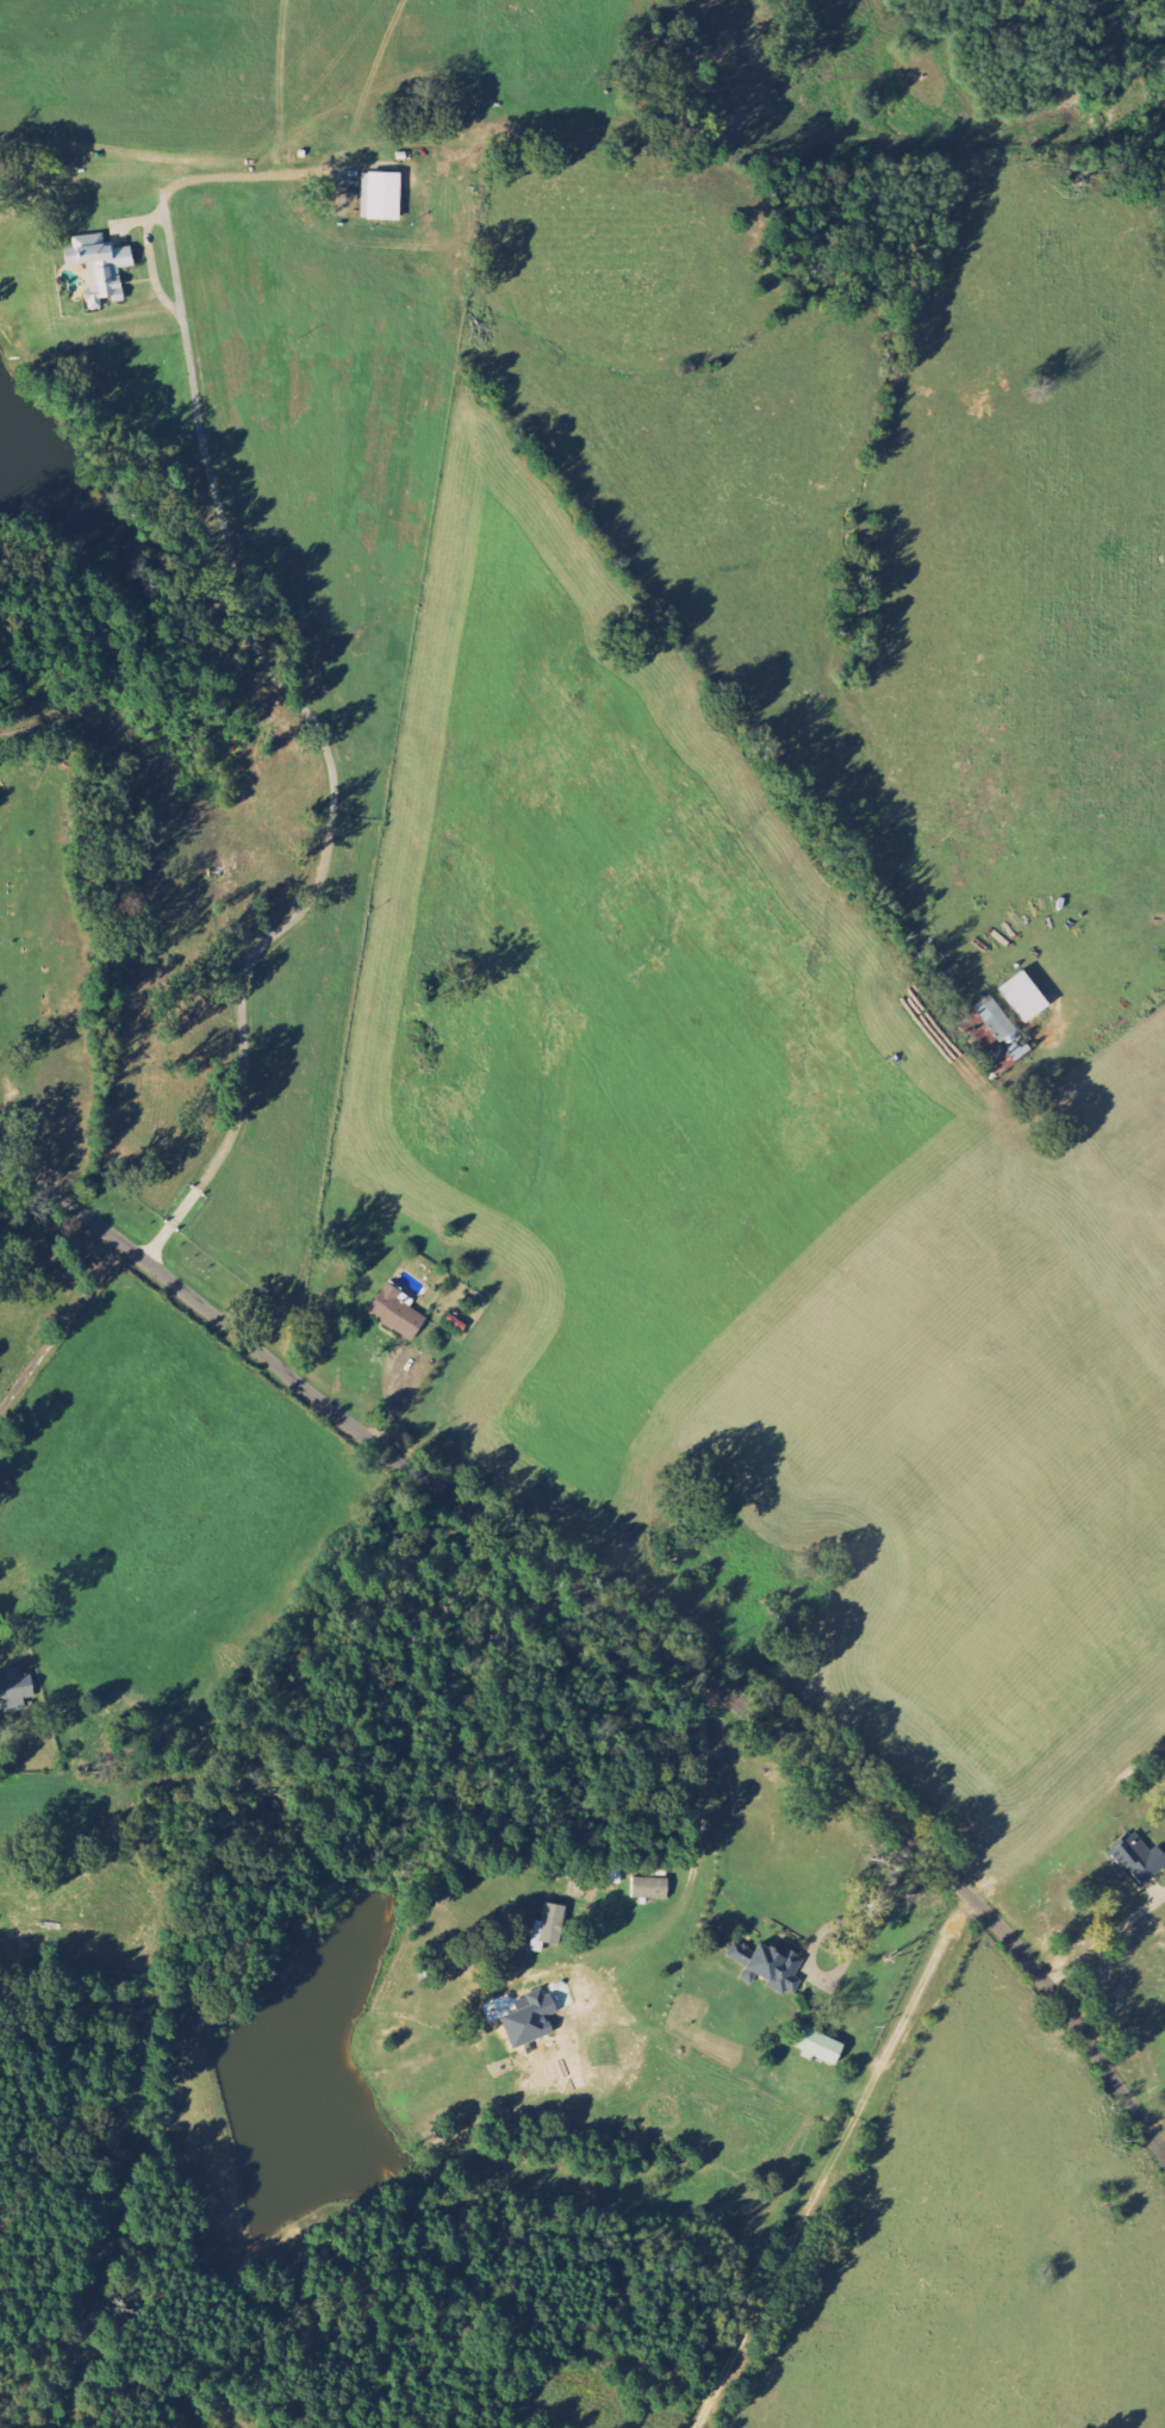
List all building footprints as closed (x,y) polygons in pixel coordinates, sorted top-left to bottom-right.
[(398,221),(399,174),(362,173),(360,220),(398,221)] [(130,247),(113,249),(112,243),(103,245),(102,235),(73,239),(74,248),(62,250),(64,268),(83,265),(89,311),(100,310),(99,300),(109,298),(110,304),(122,302),(118,270),(132,268),(130,247)] [(1048,1006),(1020,971),(997,990),(1024,1024),(1048,1006)] [(985,1056),(1017,1036),(992,995),(960,1015),(985,1056)] [(426,1318),(409,1309),(414,1299),(384,1283),(366,1315),(413,1341),(426,1318)] [(443,1323),(460,1334),(466,1326),(448,1315),(443,1323)] [(0,1692),(0,1704),(33,1696),(29,1678),(22,1679),(19,1668),(3,1672),(7,1690),(0,1692)] [(1156,1847),(1150,1852),(1133,1831),(1108,1850),(1138,1889),(1164,1868),(1164,1858),(1156,1847)] [(667,1900),(667,1879),(631,1878),(631,1899),(667,1900)] [(541,1923),(535,1922),(529,1952),(541,1955),(543,1944),(557,1947),(565,1908),(545,1905),(541,1923)] [(803,1958),(785,1949),(782,1956),(757,1944),(753,1951),(733,1941),(725,1958),(745,1967),(739,1979),(751,1985),(754,1979),(784,1993),(785,1990),(794,1994),(801,1981),(794,1978),(803,1958)] [(511,2050),(551,2037),(545,2017),(575,2007),(567,1981),(524,1996),(528,2008),(500,2018),(511,2050)] [(834,2065),(843,2045),(800,2026),(791,2047),(834,2065)]
